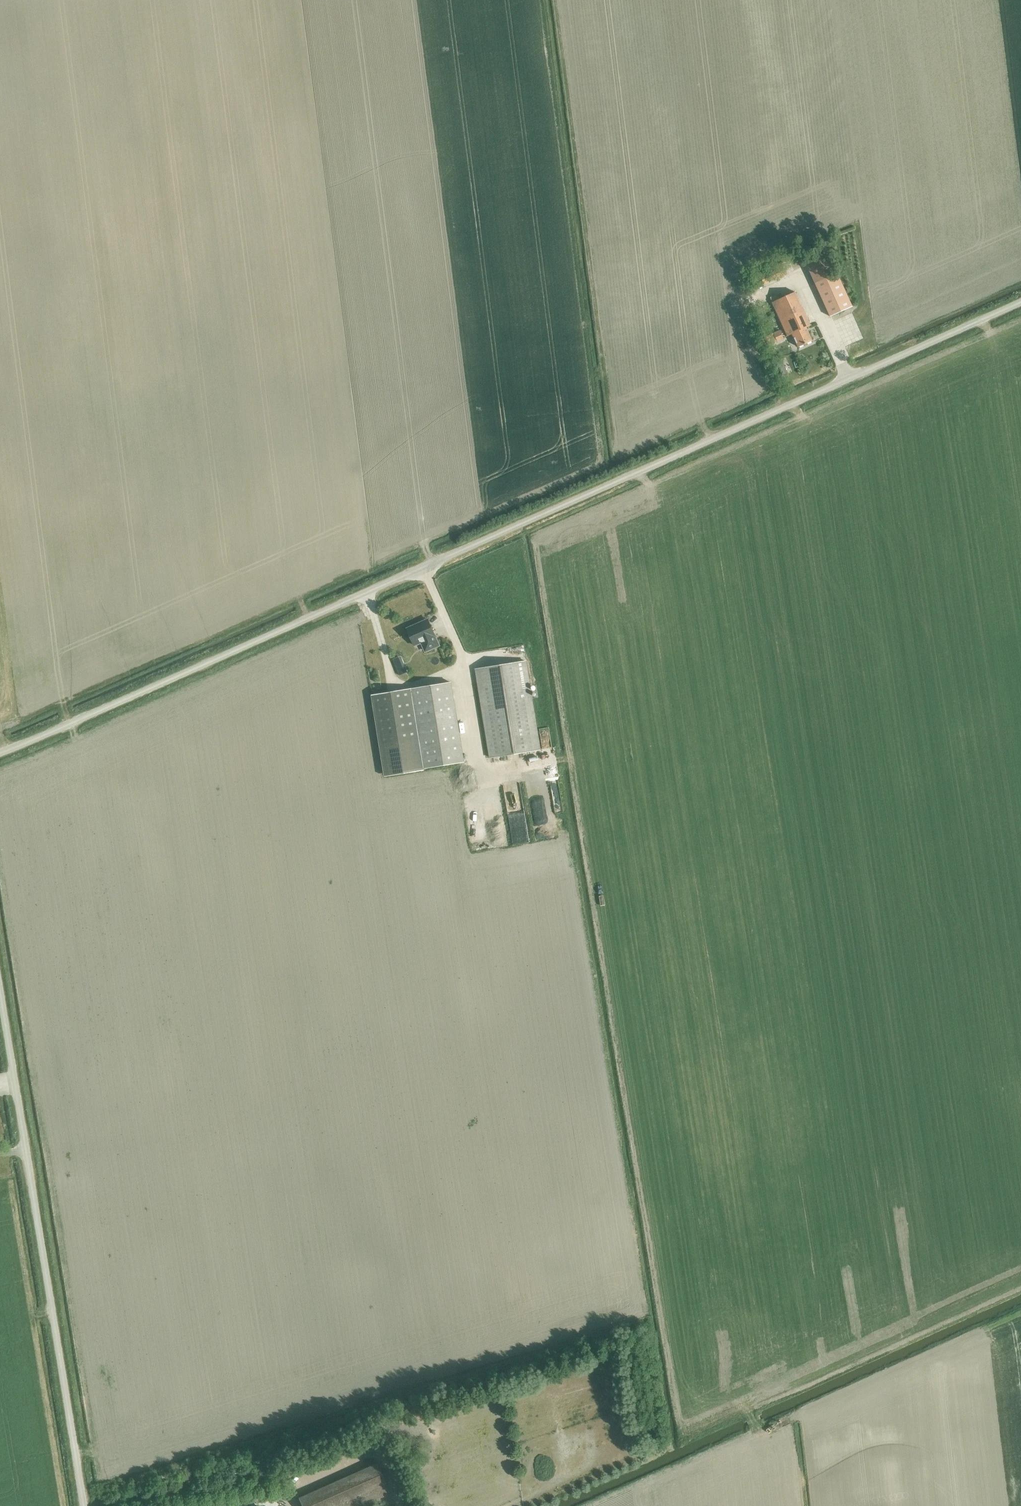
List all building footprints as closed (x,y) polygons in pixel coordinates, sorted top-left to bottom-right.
[(803,255),(830,316),(852,306),(825,246),(803,255)] [(798,346),(812,340),(806,327),(811,325),(796,291),(772,302),(787,336),(792,333),(798,346)] [(764,337),(769,345),(784,338),(780,329),(764,337)] [(435,636),(429,622),(417,627),(416,624),(407,629),(414,645),(423,641),(427,650),(439,645),(435,636)] [(475,669),(489,757),(540,749),(526,661),(475,669)] [(412,689),(372,695),(384,774),(424,768),(464,761),(451,682),(412,689)] [(522,806),(514,807),(515,823),(523,822),(522,806)] [(301,1505),(361,1505),(389,1494),(376,1464),(298,1498),(301,1505)]
